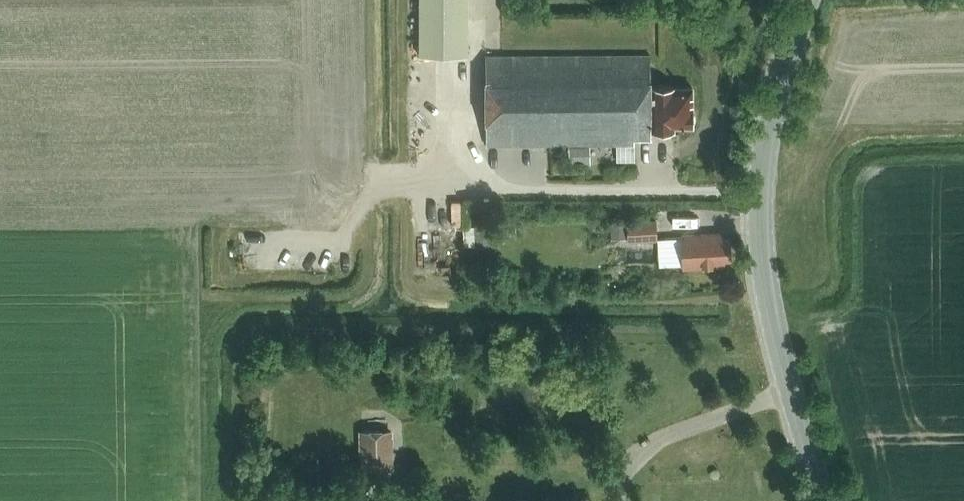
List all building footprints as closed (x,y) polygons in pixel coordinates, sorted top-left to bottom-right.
[(468,56),(469,0),(419,0),(419,56),(468,56)] [(674,126),(693,126),(692,87),(674,87),(674,86),(651,86),(651,55),(486,56),(486,145),(635,145),(635,139),(651,138),(651,130),(674,130),(674,126)] [(570,146),(570,164),(589,164),(590,146),(570,146)] [(463,218),(463,192),(446,192),(445,218),(463,218)] [(627,242),(657,241),(656,219),(626,221),(627,242)] [(624,223),(610,223),(611,240),(625,240),(624,223)] [(723,259),(730,258),(729,240),(722,240),(722,234),(683,236),(684,267),(723,265),(723,259)] [(361,474),(393,473),(392,430),(360,431),(361,474)]
